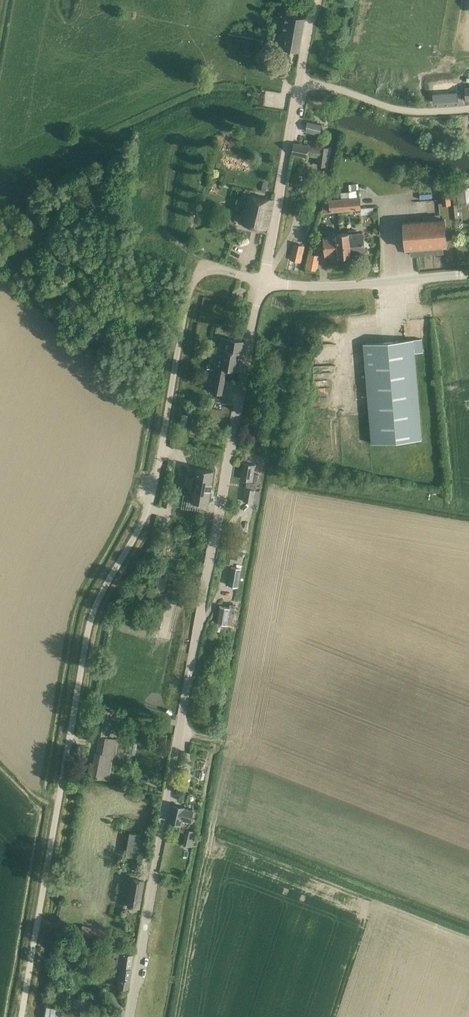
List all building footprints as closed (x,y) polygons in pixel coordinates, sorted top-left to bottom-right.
[(284,49),(299,52),(305,19),(284,15),(282,28),(280,28),(278,35),(281,35),(280,39),(286,40),(284,49)] [(271,47),(275,33),(270,32),(267,46),(271,47)] [(308,122),(306,131),(321,133),(322,125),(308,122)] [(292,154),(308,156),(309,156),(319,158),(318,166),(326,167),(328,148),(320,147),(320,148),(310,146),(311,141),(305,140),(304,145),(294,143),(292,154)] [(459,205),(468,204),(468,188),(457,189),(459,205)] [(442,192),(443,205),(451,204),(450,191),(442,192)] [(274,200),(250,195),(244,224),(268,229),(274,200)] [(348,199),(349,210),(361,209),(360,198),(348,199)] [(349,210),(348,199),(335,200),(336,211),(349,210)] [(227,213),(225,225),(233,226),(235,214),(227,213)] [(411,248),(411,255),(443,252),(443,245),(447,245),(445,219),(404,222),(406,249),(411,248)] [(352,253),(365,252),(363,233),(357,233),(356,230),(348,230),(349,233),(342,233),(343,246),(351,246),(352,253)] [(343,246),(342,233),(338,233),(338,235),(324,236),(326,255),(340,254),(340,255),(351,254),(351,253),(352,253),(351,246),(343,246)] [(298,236),(298,239),(299,242),(302,243),(305,241),(306,238),(305,235),(301,234),(298,236)] [(294,243),(290,260),(300,262),(301,262),(305,245),(294,243)] [(89,247),(84,260),(92,263),(97,250),(89,247)] [(48,299),(41,289),(38,284),(31,288),(34,293),(41,303),(48,299)] [(100,323),(96,331),(102,334),(106,325),(100,323)] [(210,392),(217,393),(223,394),(227,368),(238,370),(243,342),(222,338),(221,343),(224,344),(223,348),(214,346),(213,353),(218,354),(216,365),(215,365),(210,392)] [(426,358),(424,338),(414,339),(416,359),(426,358)] [(364,344),(364,354),(372,443),(422,439),(414,339),(364,344)] [(243,501),(257,503),(258,503),(259,495),(254,494),(257,474),(253,474),(255,464),(243,462),(241,479),(247,480),(246,488),(245,488),(243,501)] [(217,468),(201,465),(199,474),(196,473),(194,484),(198,484),(195,497),(194,501),(211,504),(212,501),(217,468)] [(246,552),(248,540),(238,538),(236,550),(246,552)] [(228,585),(238,587),(241,569),(231,567),(228,585)] [(156,598),(162,599),(165,585),(173,587),(174,580),(160,576),(156,598)] [(217,622),(226,624),(232,625),(236,605),(230,604),(229,608),(219,606),(217,622)] [(105,705),(104,710),(101,709),(97,733),(109,735),(113,712),(118,713),(119,708),(105,705)] [(199,716),(209,718),(210,712),(200,710),(199,716)] [(117,740),(102,737),(103,737),(100,754),(97,753),(92,777),(109,780),(113,756),(114,757),(117,740)] [(129,745),(128,751),(130,751),(129,754),(135,755),(138,743),(132,742),(131,745),(129,745)] [(180,823),(182,824),(184,826),(188,826),(191,824),(191,821),(192,821),(194,809),(183,807),(174,805),(170,821),(180,823)] [(192,846),(195,832),(189,830),(185,844),(192,846)] [(139,908),(144,881),(129,878),(124,905),(139,908)] [(105,965),(110,966),(117,967),(117,968),(120,969),(118,987),(128,988),(131,968),(130,968),(133,955),(123,953),(119,953),(108,951),(105,965)] [(82,1012),(46,1007),(45,1016),(81,1016),(82,1012)]
